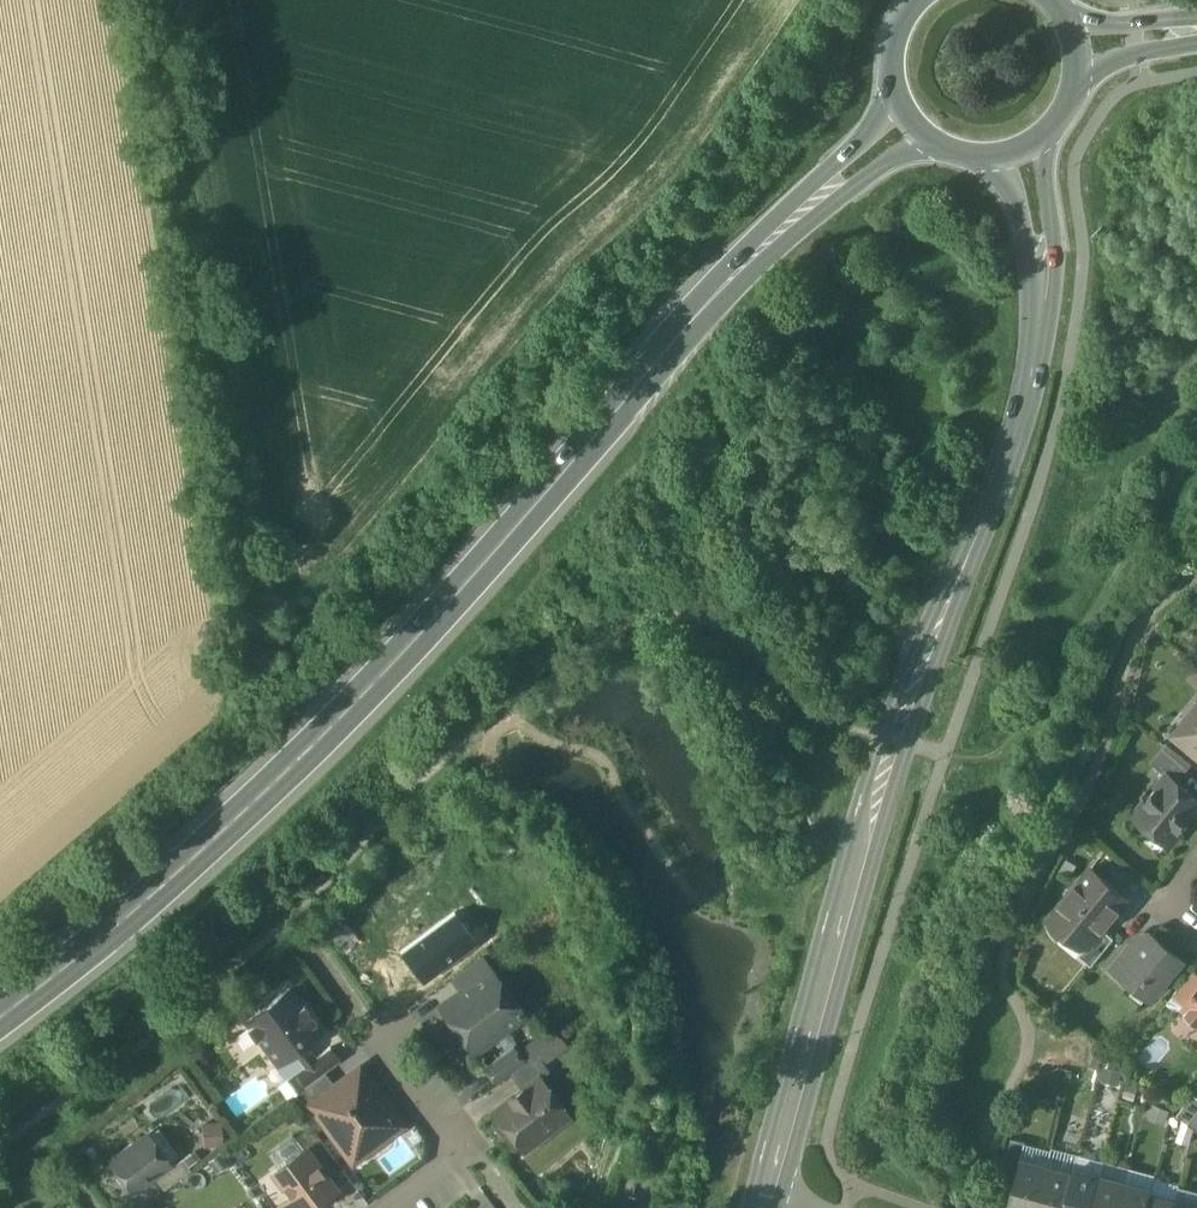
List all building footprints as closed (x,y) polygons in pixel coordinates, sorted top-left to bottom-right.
[(1173,735),(1196,754),(1196,706),(1173,735)] [(1190,768),(1164,746),(1151,762),(1168,776),(1169,775),(1178,782),(1190,768)] [(1169,775),(1168,776),(1135,816),(1170,845),(1196,812),(1196,798),(1178,782),(1169,775)] [(1105,878),(1092,867),(1049,920),(1064,933),(1074,932),(1089,944),(1090,945),(1104,929),(1127,901),(1126,897),(1118,890),(1114,890),(1106,884),(1105,878)] [(400,951),(421,980),(476,941),(455,912),(400,951)] [(1104,929),(1090,945),(1089,944),(1080,955),(1092,966),(1115,938),(1104,929)] [(1154,937),(1138,933),(1131,942),(1142,951),(1154,937)] [(1183,961),(1154,937),(1142,951),(1124,973),(1125,975),(1137,984),(1145,982),(1157,992),(1183,961)] [(1131,942),(1109,968),(1122,979),(1125,975),(1124,973),(1142,951),(1131,942)] [(479,956),(452,976),(463,991),(490,971),(479,956)] [(1174,995),(1187,1006),(1188,1006),(1196,995),(1196,972),(1195,970),(1174,995)] [(463,991),(441,1007),(474,1051),(523,1015),(490,971),(463,991)] [(290,989),(246,1021),(250,1026),(247,1028),(256,1041),(259,1039),(276,1062),(274,1064),(275,1065),(292,1053),(302,1067),(316,1057),(305,1043),(319,1032),(314,1025),(317,1023),(314,1019),(314,1017),(313,1014),(311,1011),(309,1010),(306,1008),(304,1005),(301,1007),(289,991),(291,990),(290,989)] [(1188,1006),(1187,1006),(1185,1008),(1188,1011),(1185,1014),(1196,1024),(1196,995),(1188,1006)] [(513,1046),(485,1066),(497,1083),(509,1073),(525,1062),(513,1046)] [(302,1067),(295,1073),(305,1086),(325,1072),(340,1060),(330,1047),(316,1057),(302,1067)] [(525,1062),(509,1073),(520,1089),(522,1088),(523,1090),(538,1078),(539,1079),(549,1071),(536,1053),(525,1062)] [(336,1087),(313,1104),(314,1105),(350,1155),(364,1144),(371,1145),(381,1138),(382,1131),(396,1120),(359,1070),(336,1087)] [(305,1086),(290,1098),(302,1114),(314,1105),(313,1104),(336,1087),(325,1072),(305,1086)] [(538,1078),(523,1090),(522,1088),(520,1089),(508,1098),(510,1100),(495,1111),(523,1149),(567,1116),(539,1079),(538,1078)] [(1195,1094),(1178,1115),(1189,1124),(1196,1114),(1196,1096),(1195,1094)] [(1189,1124),(1196,1131),(1196,1114),(1189,1124)] [(220,1122),(206,1124),(208,1145),(222,1144),(220,1122)] [(168,1164),(148,1136),(135,1146),(133,1144),(119,1153),(121,1156),(112,1163),(132,1190),(168,1164)] [(1012,1139),(1001,1181),(1015,1184),(1022,1159),(1026,1143),(1012,1139)] [(293,1159),(275,1173),(291,1196),(279,1205),(282,1207),(311,1207),(335,1191),(305,1150),(304,1151),(293,1159)] [(183,1159),(156,1179),(164,1190),(191,1170),(183,1159)] [(1009,1207),(1037,1207),(1048,1166),(1022,1159),(1015,1184),(1009,1207)] [(1048,1166),(1037,1207),(1064,1207),(1074,1173),(1073,1173),(1048,1166)] [(1064,1207),(1092,1207),(1101,1175),(1074,1168),(1073,1173),(1074,1173),(1064,1207)] [(1101,1175),(1092,1207),(1119,1207),(1126,1182),(1101,1175)] [(1119,1207),(1147,1207),(1150,1194),(1151,1194),(1152,1189),(1126,1182),(1119,1207)] [(1150,1194),(1147,1207),(1174,1207),(1176,1201),(1151,1194),(1150,1194)]
